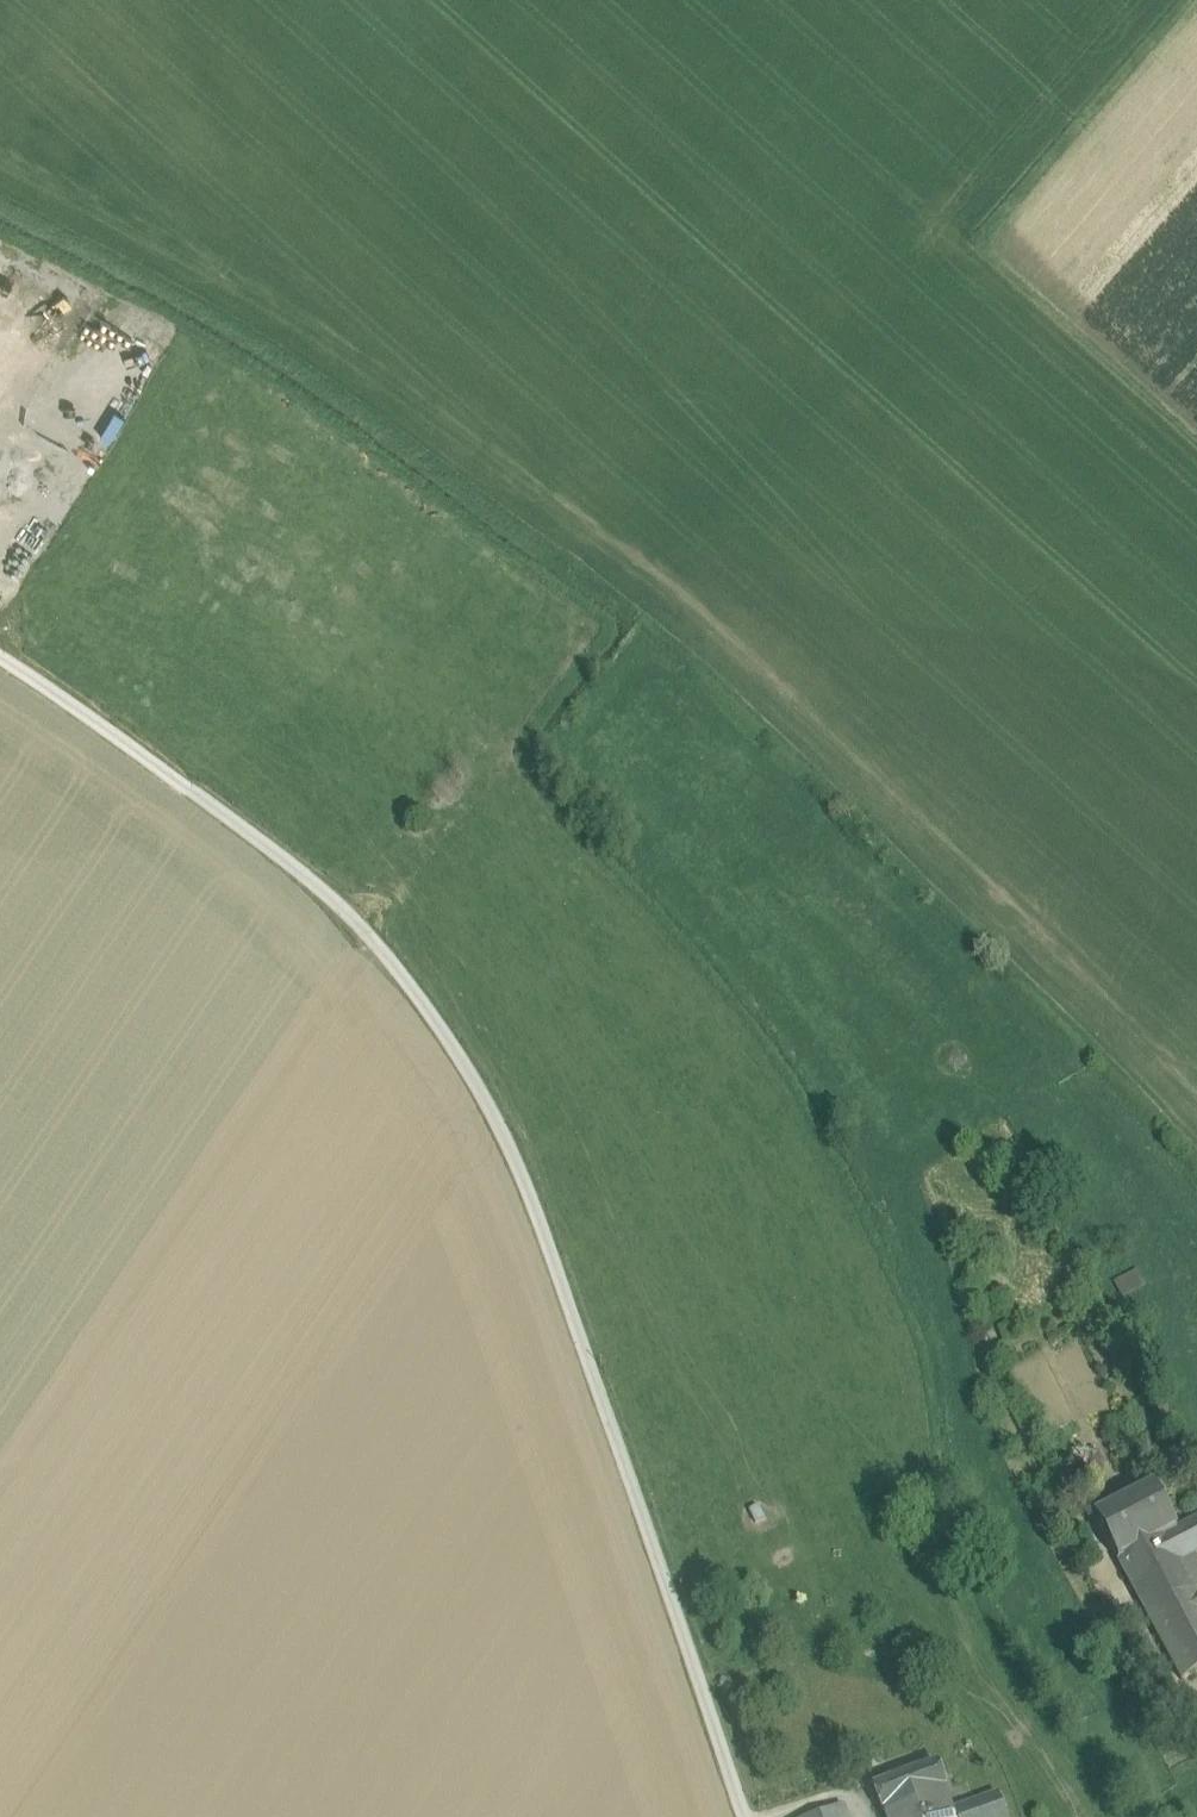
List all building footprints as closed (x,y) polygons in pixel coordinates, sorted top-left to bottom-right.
[(1155,1491),(1096,1520),(1118,1564),(1177,1534),(1155,1491)] [(1118,1564),(1178,1683),(1196,1674),(1196,1601),(1192,1591),(1196,1589),(1196,1563),(1192,1565),(1190,1562),(1196,1558),(1196,1524),(1177,1534),(1118,1564)] [(874,1791),(883,1816),(885,1815),(886,1816),(952,1816),(951,1814),(952,1814),(945,1794),(948,1793),(939,1769),(874,1791)] [(951,1814),(952,1816),(1005,1816),(999,1798),(952,1814),(951,1814)]
